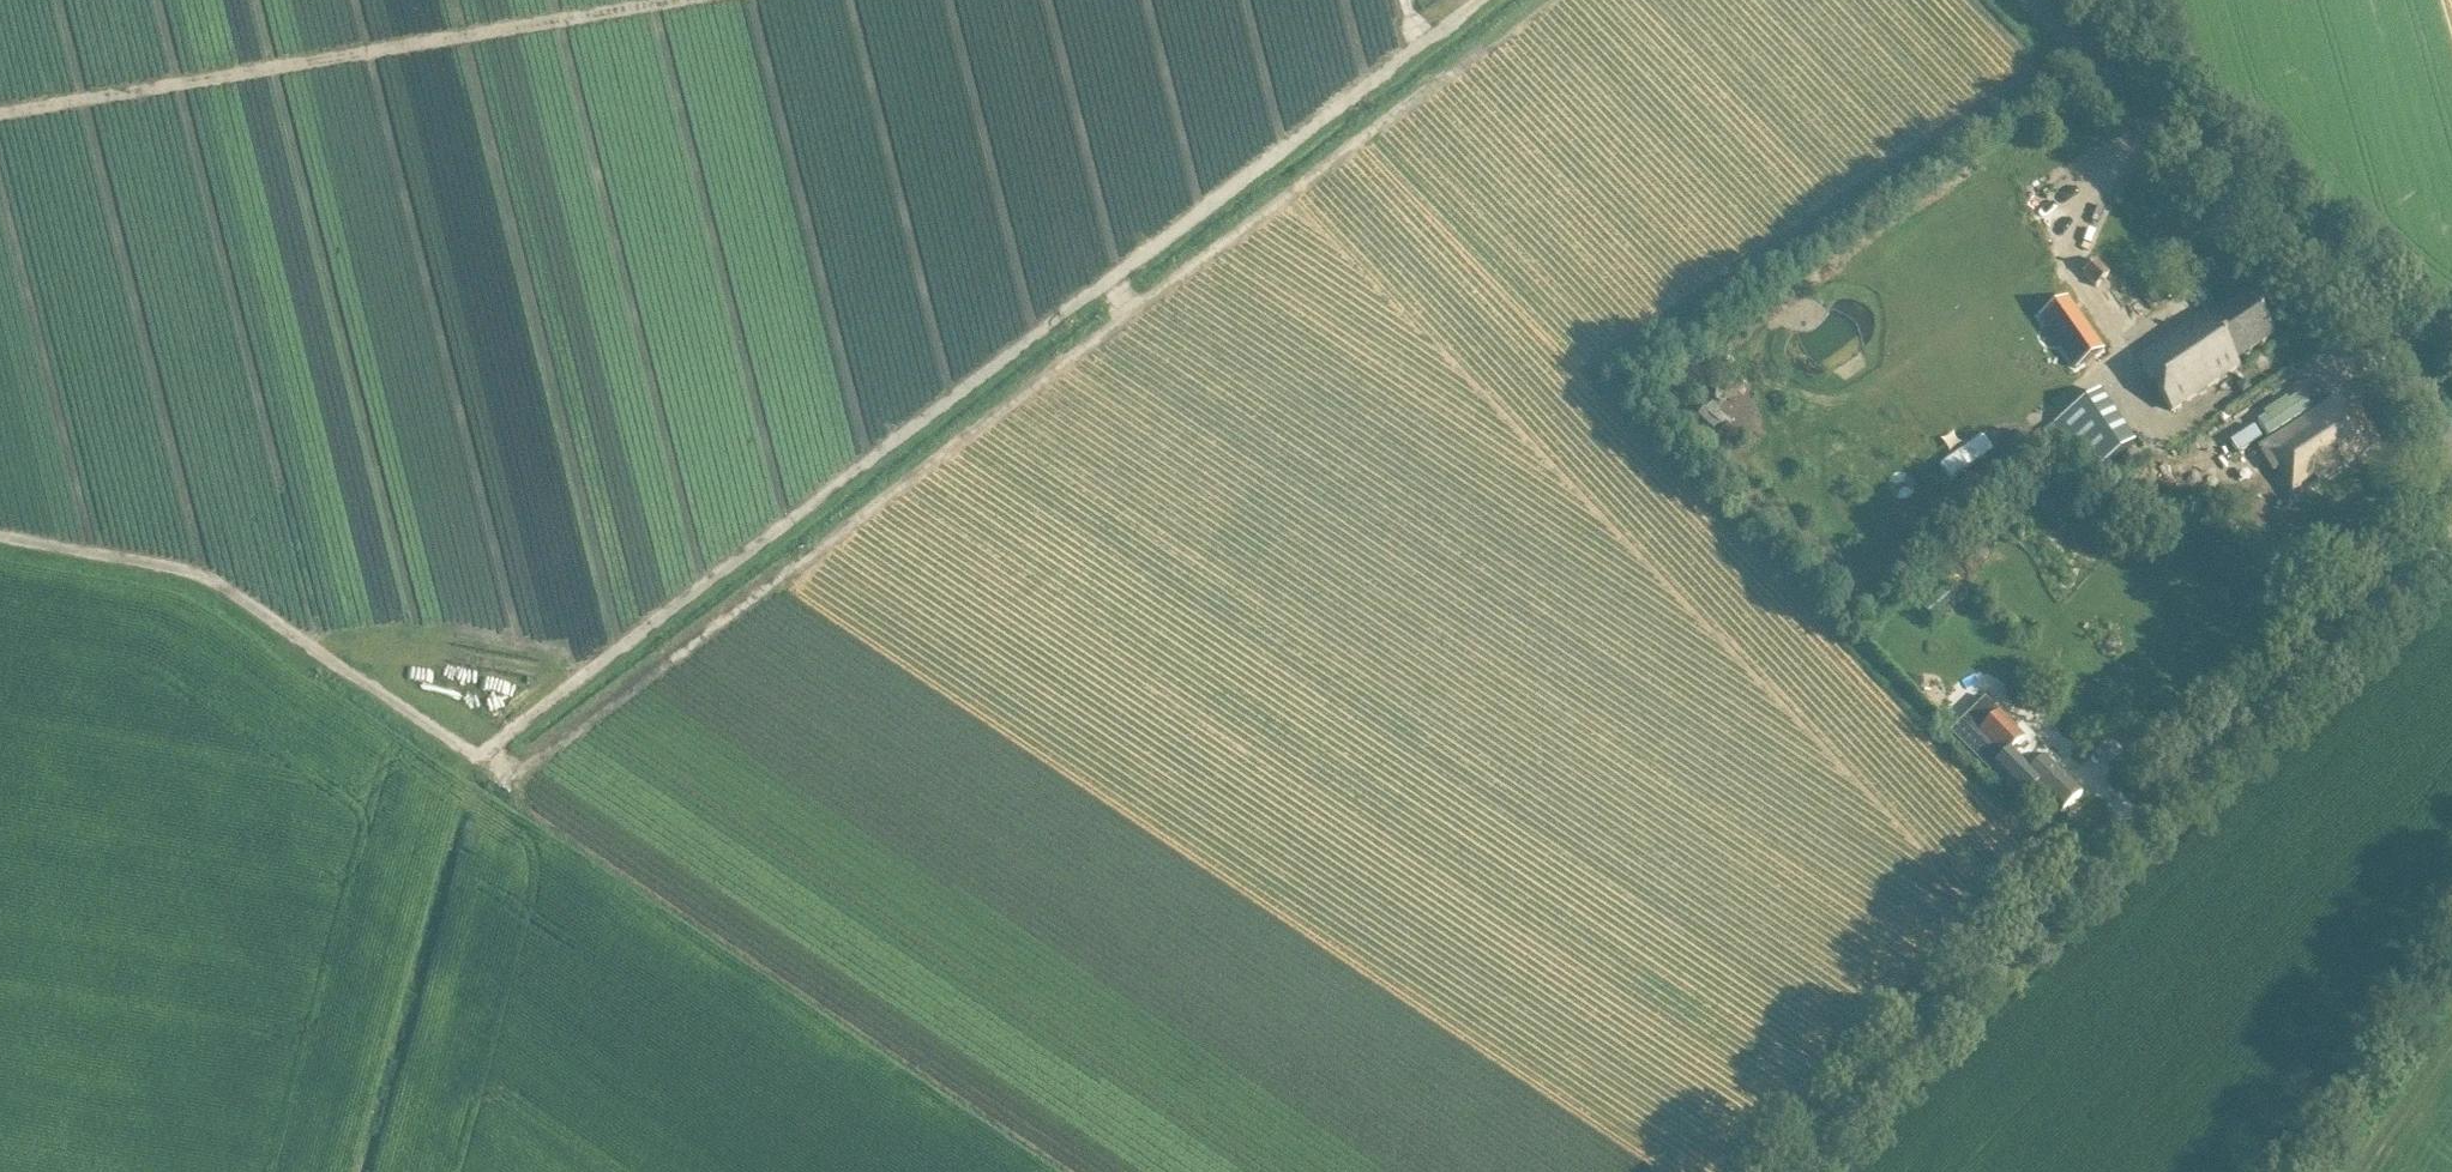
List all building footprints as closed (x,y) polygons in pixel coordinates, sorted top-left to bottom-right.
[(2096,287),(2109,274),(2095,260),(2082,272),(2096,287)] [(2206,312),(2136,359),(2173,413),(2241,367),(2237,362),(2275,336),(2246,293),(2210,318),(2206,312)] [(2103,350),(2067,297),(2041,315),(2076,368),(2103,350)] [(1880,301),(1867,311),(1878,326),(1891,315),(1880,301)] [(2136,441),(2101,390),(2054,423),(2089,474),(2136,441)] [(2337,399),(2260,449),(2261,451),(2271,444),(2271,445),(2272,444),(2279,455),(2268,462),(2274,470),(2277,468),(2289,486),(2285,488),(2292,498),(2303,491),(2317,482),(2379,441),(2365,416),(2357,404),(2355,405),(2345,412),(2339,415),(2338,415),(2332,405),(2338,401),(2337,399)] [(2257,482),(2235,499),(2252,525),(2276,509),(2257,482)] [(1987,698),(1952,732),(1991,771),(1992,770),(2013,749),(2025,737),(1987,698)] [(2034,788),(2061,815),(2081,795),(2045,758),(2034,769),(2028,762),(2026,764),(2013,749),(1992,770),(2022,800),(2034,788)]
